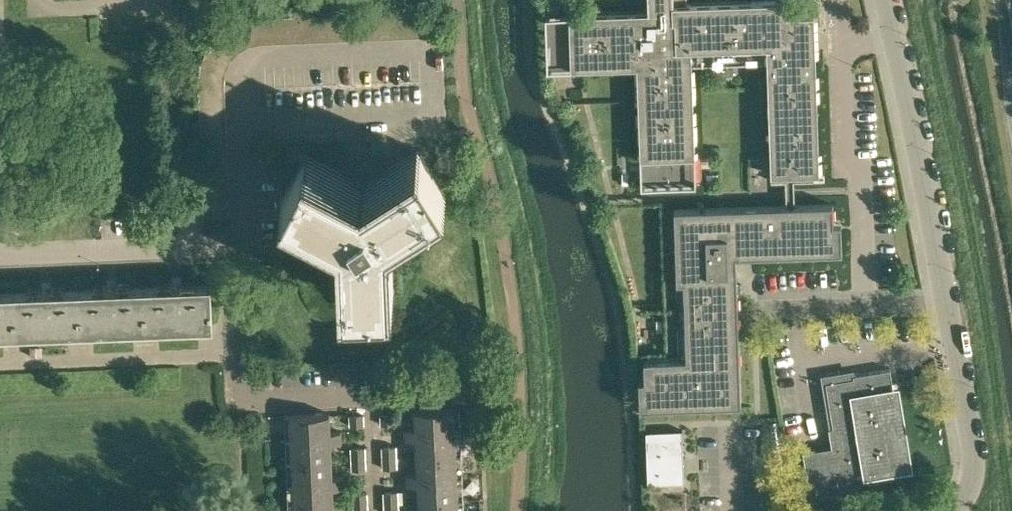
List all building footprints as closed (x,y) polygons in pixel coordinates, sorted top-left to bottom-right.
[(770,181),(813,180),(813,173),(819,173),(814,14),(786,15),(786,1),(670,4),(670,0),(645,0),(646,11),(541,14),(543,70),(634,67),(638,189),(693,187),(690,63),(766,61),(770,181)] [(225,107),(225,95),(199,96),(199,108),(225,107)] [(310,154),(291,180),(288,201),(344,227),(346,292),(396,291),(394,227),(447,195),(421,152),(391,173),(387,167),(368,183),(310,154)] [(831,206),(813,206),(813,180),(770,181),(770,208),(673,211),(675,283),(682,283),(685,361),(642,363),(643,382),(638,383),(639,410),(738,406),(733,257),(840,252),(838,225),(832,226),(831,206)] [(229,203),(229,191),(203,192),(203,204),(229,203)] [(230,214),(229,203),(203,204),(203,211),(204,216),(230,214)] [(211,324),(210,284),(144,286),(146,326),(211,324)] [(80,329),(146,326),(144,286),(78,289),(80,329)] [(13,291),(14,331),(80,329),(78,289),(13,291)] [(0,292),(0,332),(14,331),(13,291),(0,292)] [(870,468),(902,463),(890,391),(889,391),(885,369),(849,375),(850,378),(822,382),(830,427),(825,427),(829,446),(800,451),(808,498),(872,477),(870,468)] [(405,435),(405,440),(415,440),(416,475),(407,475),(407,486),(417,486),(418,510),(463,510),(459,409),(414,411),(415,429),(405,430),(405,435)] [(380,424),(395,424),(395,412),(380,413),(380,424)] [(350,426),(364,425),(364,413),(349,414),(350,426)] [(284,439),(286,510),(332,510),(331,488),(342,488),(341,477),(331,478),(330,444),(341,442),(341,432),(330,432),(329,414),(283,415),(284,439)] [(646,431),(648,483),(683,482),(682,430),(646,431)] [(381,446),(382,459),(397,458),(397,445),(381,446)] [(351,447),(351,460),(366,459),(366,446),(351,447)] [(397,458),(382,459),(382,468),(397,468),(397,458)] [(366,459),(351,460),(352,469),(366,469),(366,459)] [(383,491),(384,504),(399,504),(398,491),(383,491)] [(353,493),(353,505),(368,505),(368,492),(353,493)]
